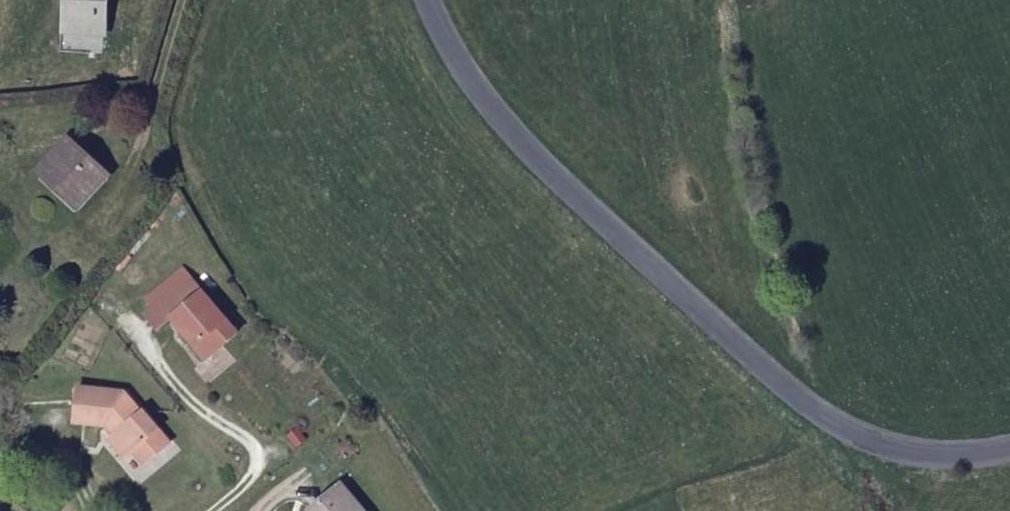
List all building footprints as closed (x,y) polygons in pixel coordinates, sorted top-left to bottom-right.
[(112,194),(81,163),(54,193),(78,218),(92,205),(99,209),(112,194)] [(162,354),(172,345),(206,381),(237,355),(186,300),(144,338),(162,354)] [(77,414),(78,432),(87,433),(85,449),(110,450),(117,446),(123,453),(118,459),(113,463),(129,483),(137,475),(150,487),(175,465),(125,416),(77,414)] [(87,433),(78,432),(78,449),(85,449),(87,433)] [(110,450),(118,459),(123,453),(117,446),(110,450)] [(346,485),(316,509),(317,510),(366,510),(346,485)]
